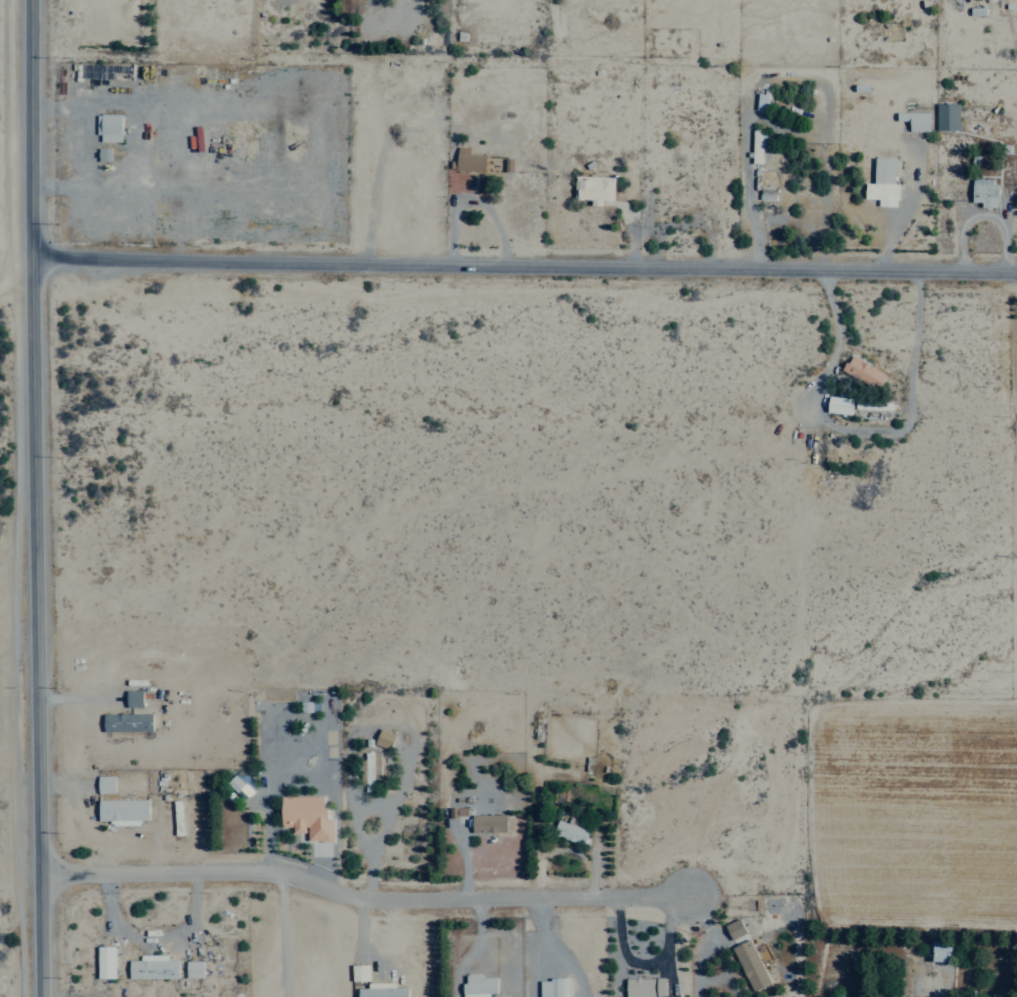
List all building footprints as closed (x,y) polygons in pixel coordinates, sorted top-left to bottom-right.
[(957,103),(934,104),(934,130),(957,129),(957,103)] [(928,112),(895,112),(895,120),(907,121),(907,131),(928,131),(928,112)] [(119,142),(119,114),(98,113),(98,141),(119,142)] [(759,149),(765,150),(766,129),(751,129),(750,163),(759,164),(759,149)] [(221,158),(220,147),(205,148),(206,159),(221,158)] [(453,170),(483,171),(483,154),(467,154),(467,147),(454,147),(453,170)] [(108,161),(108,149),(97,148),(97,160),(108,161)] [(871,183),(863,183),(863,199),(876,199),(876,206),(895,206),(896,184),(892,184),(893,158),(872,157),(871,183)] [(611,201),(612,177),(573,176),(572,199),(589,200),(589,205),(600,206),(600,200),(611,201)] [(970,180),(970,202),(979,202),(979,207),(996,207),(995,180),(970,180)] [(875,391),(884,375),(848,354),(839,370),(875,391)] [(849,398),(826,397),(825,413),(848,414),(849,398)] [(890,410),(890,402),(854,401),(854,409),(890,410)] [(140,690),(123,690),(124,707),(141,706),(140,690)] [(101,732),(151,731),(150,713),(100,715),(101,732)] [(373,745),(389,749),(393,733),(377,729),(373,745)] [(379,752),(364,752),(363,791),(371,792),(372,783),(378,783),(379,752)] [(225,782),(235,793),(243,785),(233,775),(225,782)] [(95,776),(96,793),(113,793),(113,776),(95,776)] [(278,796),(278,827),(291,827),(291,833),(305,833),(305,842),(331,842),(331,820),(324,820),(324,808),(321,808),(321,796),(278,796)] [(146,799),(96,800),(96,820),(109,820),(109,826),(138,825),(138,820),(146,820),(146,799)] [(470,832),(504,833),(504,815),(470,815),(470,832)] [(580,828),(582,821),(567,817),(566,823),(556,820),(552,836),(582,844),(586,829),(580,828)] [(744,934),(737,918),(722,925),(730,941),(744,934)] [(769,984),(747,939),(730,948),(751,992),(769,984)] [(930,962),(947,962),(947,943),(930,942),(930,962)] [(112,946),(95,947),(96,978),(113,978),(112,946)] [(127,979),(176,978),(176,960),(165,960),(165,955),(138,956),(138,960),(127,960),(127,979)] [(201,961),(184,961),(184,978),(201,978),(201,961)] [(366,965),(349,965),(350,982),(367,981),(366,965)] [(487,994),(494,994),(494,976),(462,976),(462,996),(487,996),(487,994)] [(662,978),(624,979),(624,996),(649,996),(663,996),(662,978)] [(537,980),(538,996),(567,996),(566,979),(537,980)] [(393,988),(393,983),(366,983),(366,988),(355,988),(356,996),(405,996),(405,987),(393,988)]
